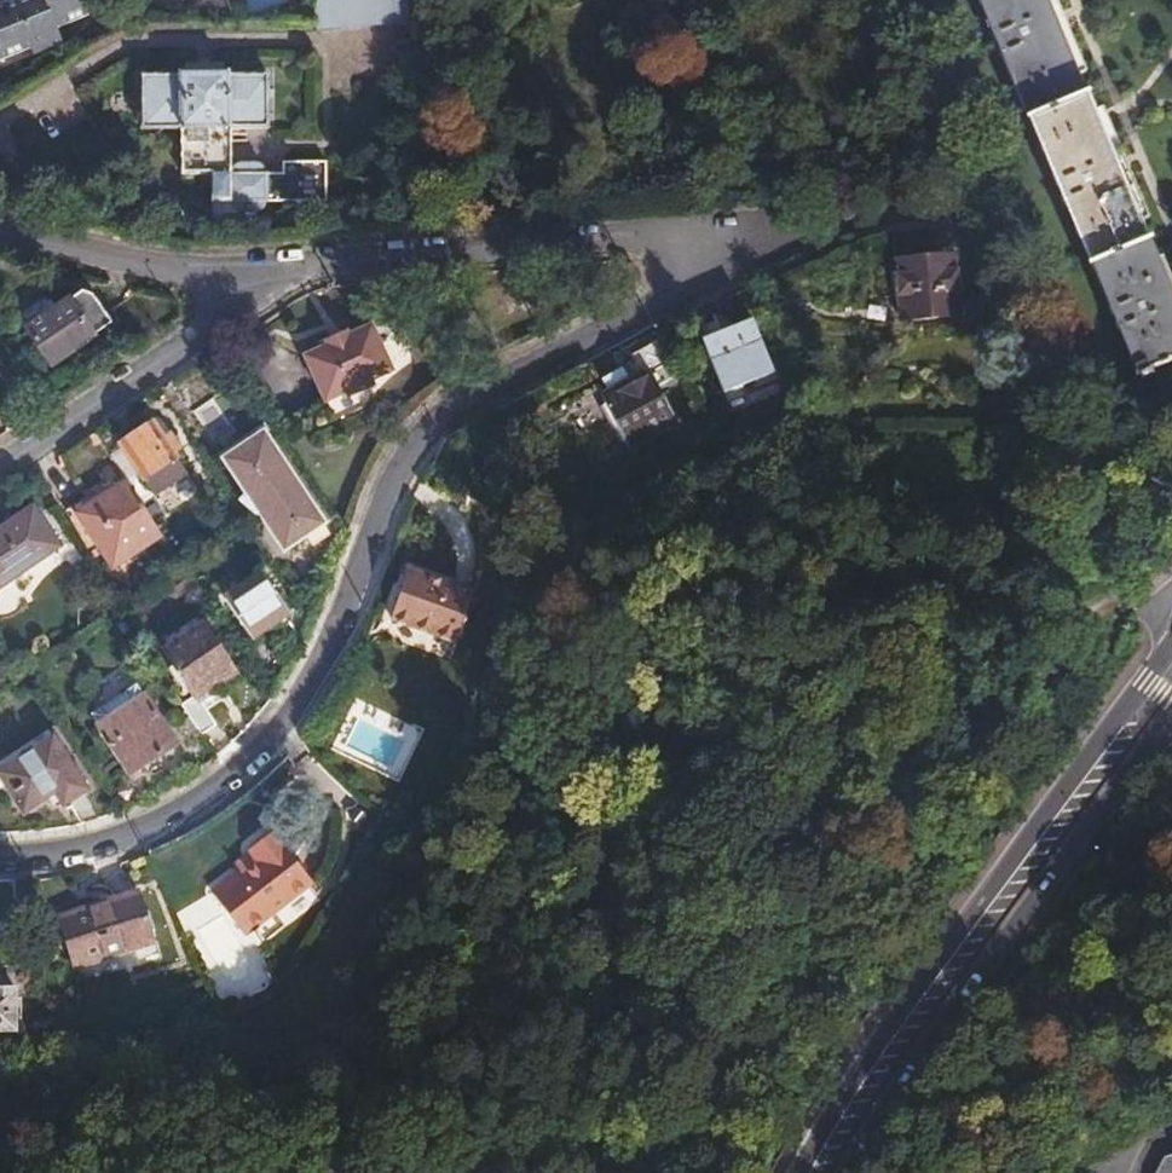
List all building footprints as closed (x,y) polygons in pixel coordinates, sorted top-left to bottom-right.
[(8,46),(53,27),(57,35),(73,29),(67,13),(98,0),(0,0),(0,27),(8,46)] [(411,0),(318,0),(320,24),(413,16),(411,0)] [(1136,374),(1171,358),(1171,292),(1051,0),(980,0),(1136,374)] [(187,64),(187,73),(227,72),(227,63),(187,64)] [(182,76),(142,77),(144,131),(170,131),(171,146),(183,146),(184,174),(214,174),(216,201),(237,201),(238,206),(241,209),(244,210),(261,210),(265,209),(268,206),(270,203),(270,200),(330,196),(328,157),(286,160),(287,171),(270,172),(269,169),(267,165),(264,163),(261,161),(258,161),(258,135),(269,135),(269,126),(274,126),(272,73),(232,75),(232,72),(227,72),(187,73),(182,74),(182,76)] [(956,315),(949,242),(926,245),(927,256),(892,259),(895,286),(899,320),(956,315)] [(66,302),(23,332),(48,367),(91,338),(66,302)] [(714,321),(694,330),(721,395),(770,375),(748,321),(719,333),(714,321)] [(327,345),(304,356),(326,400),(348,389),(351,394),(371,383),(368,379),(391,368),(369,324),(347,335),(345,331),(325,341),(327,345)] [(608,399),(602,402),(626,447),(675,422),(650,377),(627,389),(615,367),(596,377),(608,399)] [(152,423),(119,445),(153,495),(179,478),(168,461),(175,456),(172,452),(178,448),(169,434),(163,438),(152,423)] [(252,531),(277,569),(294,555),(290,548),(325,524),(264,434),(224,460),(248,496),(240,504),(241,505),(255,518),(260,515),(265,523),(252,531)] [(159,534),(125,482),(77,513),(111,566),(159,534)] [(0,528),(0,588),(61,548),(33,506),(0,528)] [(387,624),(454,648),(469,596),(405,574),(387,624)] [(261,576),(224,600),(249,638),(286,613),(261,576)] [(219,691),(237,679),(201,626),(162,652),(192,697),(178,706),(198,736),(214,726),(199,704),(195,697),(215,684),(219,691)] [(199,704),(219,691),(215,684),(195,697),(199,704)] [(142,697),(96,726),(128,776),(174,747),(142,697)] [(403,779),(423,725),(351,699),(331,753),(403,779)] [(0,772),(0,783),(20,813),(52,792),(61,806),(83,791),(49,739),(0,772)] [(209,890),(241,933),(307,884),(270,834),(246,852),(255,863),(239,875),(236,871),(209,890)] [(255,863),(246,852),(230,863),(236,871),(239,875),(255,863)] [(134,895),(54,921),(70,971),(150,945),(134,895)] [(11,992),(0,992),(0,1033),(11,1033),(11,992)]
